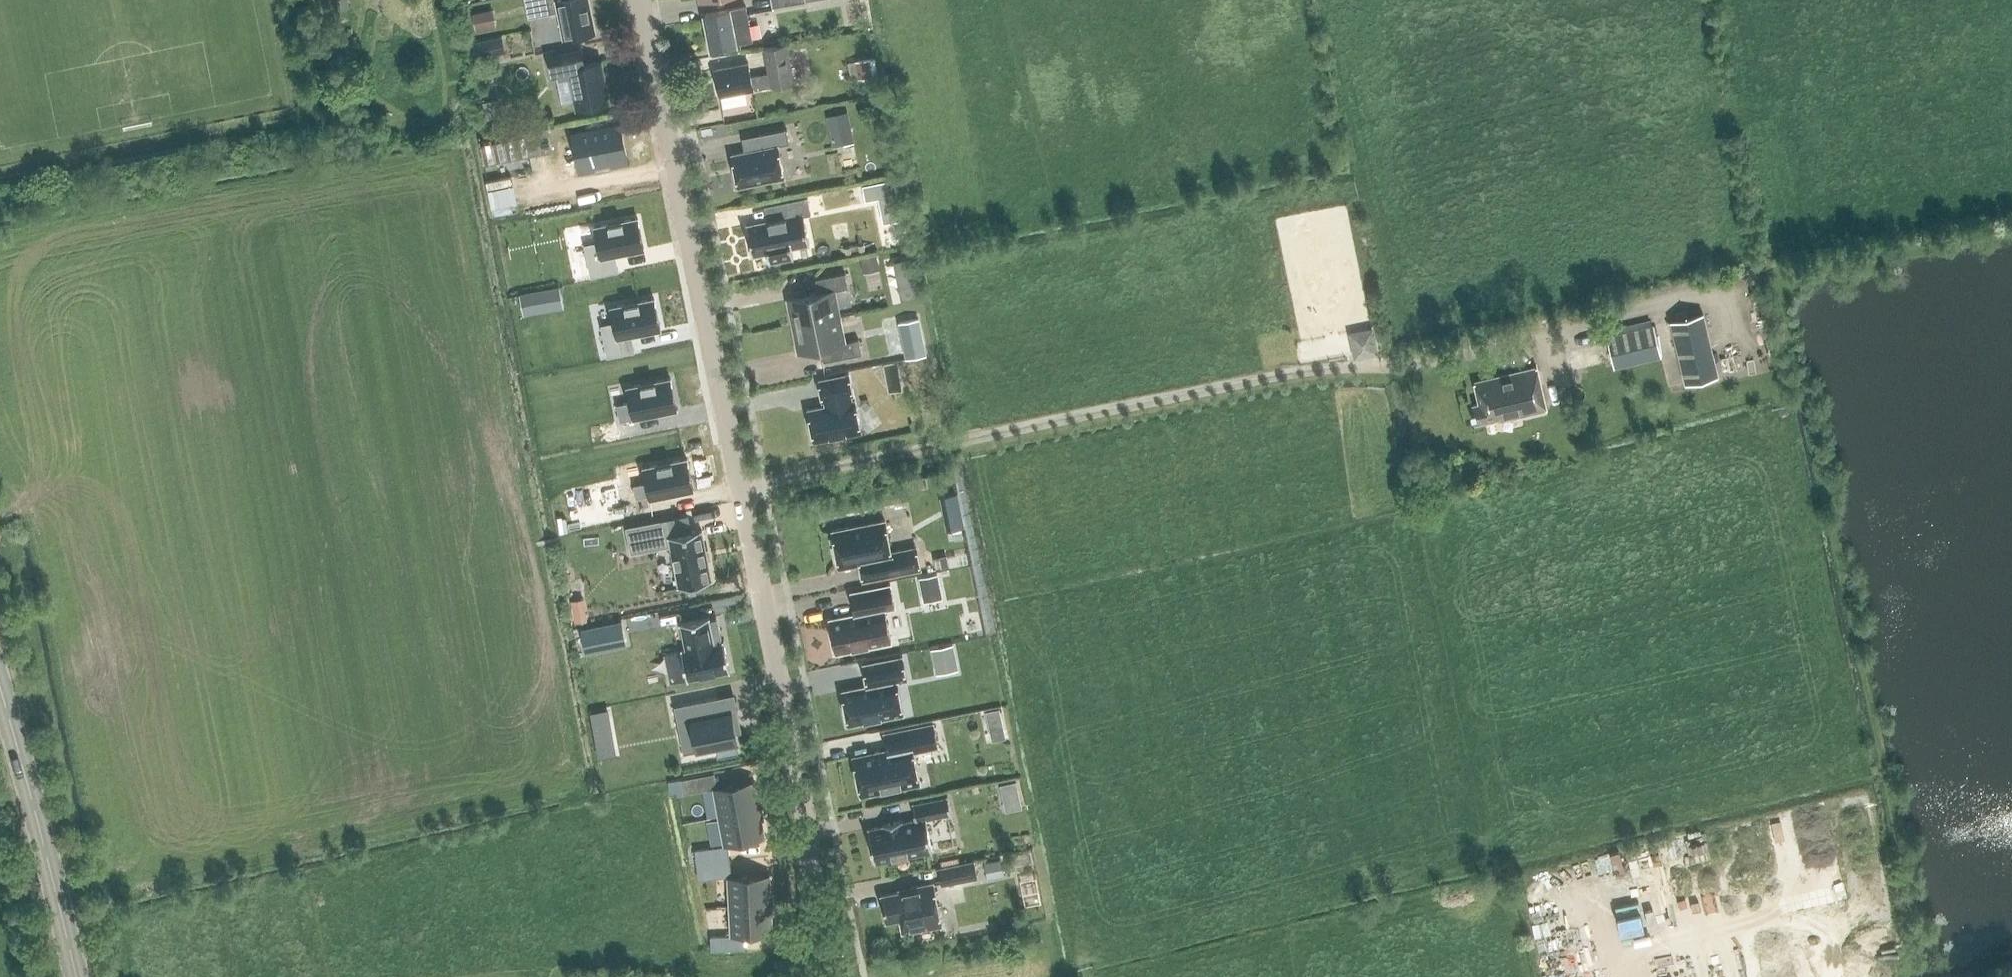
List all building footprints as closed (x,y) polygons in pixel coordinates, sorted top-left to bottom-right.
[(527,9),(549,5),(551,13),(560,12),(565,37),(594,31),(588,0),(525,0),(527,9)] [(773,8),(806,3),(806,0),(772,0),(773,8)] [(746,6),(729,9),(704,14),(711,48),(753,40),(746,6)] [(487,12),(472,15),(475,31),(490,28),(487,12)] [(476,59),(506,53),(503,37),(473,43),(476,59)] [(768,74),(750,77),(747,64),(716,70),(720,94),(791,80),(784,41),(762,45),(768,74)] [(579,108),(608,102),(599,61),(583,65),(580,51),(550,58),(554,77),(572,74),(579,108)] [(875,58),(870,59),(855,61),(858,80),(862,79),(863,82),(878,80),(875,58)] [(827,116),(831,139),(852,135),(848,112),(827,116)] [(579,173),(629,163),(621,120),(570,130),(579,173)] [(732,155),(738,187),(784,178),(778,145),(790,143),(787,128),(759,134),(762,149),(732,155)] [(791,247),(808,244),(809,245),(810,245),(804,216),(811,214),(808,198),(775,204),(779,220),(747,226),(747,225),(746,225),(752,256),(767,253),(769,263),(794,258),(791,247)] [(601,245),(587,248),(590,259),(603,257),(604,261),(647,252),(641,221),(598,229),(601,245)] [(880,270),(877,253),(860,257),(864,274),(880,270)] [(790,299),(795,325),(838,317),(833,290),(848,287),(845,273),(816,279),(819,293),(790,299)] [(616,332),(603,335),(605,347),(618,344),(619,348),(662,340),(656,308),(613,317),(616,332)] [(1718,376),(1703,314),(1670,322),(1685,384),(1718,376)] [(838,317),(795,325),(800,352),(830,346),(833,360),(862,354),(859,339),(843,342),(838,317)] [(917,318),(897,322),(900,337),(907,339),(921,336),(917,318)] [(1381,325),(1356,331),(1363,358),(1388,351),(1381,325)] [(1662,357),(1654,325),(1606,336),(1613,368),(1662,357)] [(1501,418),(1546,408),(1537,368),(1475,382),(1480,404),(1471,406),(1475,421),(1501,417),(1501,418)] [(826,406),(808,410),(815,441),(862,431),(855,399),(853,400),(852,395),(854,395),(849,374),(819,380),(823,401),(825,400),(826,406)] [(633,406),(620,409),(622,420),(635,418),(636,422),(679,413),(673,382),(630,390),(633,406)] [(649,487),(636,489),(638,501),(651,498),(652,502),(695,494),(689,462),(646,471),(649,487)] [(961,514),(947,517),(950,530),(963,528),(961,514)] [(667,520),(626,528),(631,553),(670,545),(678,587),(711,580),(701,529),(670,536),(667,520)] [(841,568),(859,564),(862,581),(922,569),(917,547),(892,552),(886,520),(833,531),(841,568)] [(924,602),(943,599),(938,575),(919,578),(924,602)] [(838,653),(892,643),(886,610),(896,608),(892,585),(852,593),(857,614),(831,619),(838,653)] [(709,617),(681,623),(687,649),(682,650),(688,679),(730,671),(725,642),(714,644),(709,617)] [(582,631),(586,651),(625,644),(621,623),(582,631)] [(958,670),(952,645),(932,650),(937,674),(958,670)] [(850,725),(905,714),(898,682),(908,680),(904,657),(865,664),(869,686),(843,691),(850,725)] [(674,706),(678,725),(692,722),(698,751),(715,747),(717,757),(739,753),(735,733),(742,732),(738,710),(721,714),(718,697),(674,706)] [(1000,739),(1015,736),(1008,706),(993,709),(1000,739)] [(606,710),(588,713),(593,738),(611,734),(606,710)] [(940,748),(938,741),(935,724),(886,734),(889,750),(855,757),(863,796),(921,784),(915,753),(940,748)] [(695,777),(681,780),(684,794),(697,791),(695,777)] [(1007,783),(1015,809),(1033,804),(1025,777),(1007,783)] [(713,789),(719,817),(759,809),(754,781),(713,789)] [(876,863),(878,863),(877,862),(933,851),(933,852),(934,852),(928,819),(952,814),(952,815),(953,815),(949,797),(948,797),(948,798),(916,804),(915,803),(914,804),(917,820),(903,822),(903,821),(903,820),(884,824),(885,825),(886,826),(871,829),(871,828),(869,828),(876,863)] [(759,809),(719,817),(724,845),(765,837),(759,809)] [(708,848),(695,850),(696,865),(710,863),(708,848)] [(1619,851),(1593,860),(1600,877),(1625,869),(1619,851)] [(974,860),(938,868),(941,885),(978,878),(974,860)] [(1001,860),(984,863),(987,878),(1004,875),(1001,860)] [(710,863),(696,865),(698,880),(712,878),(710,863)] [(728,878),(729,906),(771,904),(769,876),(728,878)] [(888,921),(902,919),(905,933),(944,925),(935,883),(914,887),(914,889),(883,895),(888,921)] [(771,904),(729,906),(731,935),(772,933),(771,904)] [(724,936),(711,937),(711,951),(725,950),(724,936)]
